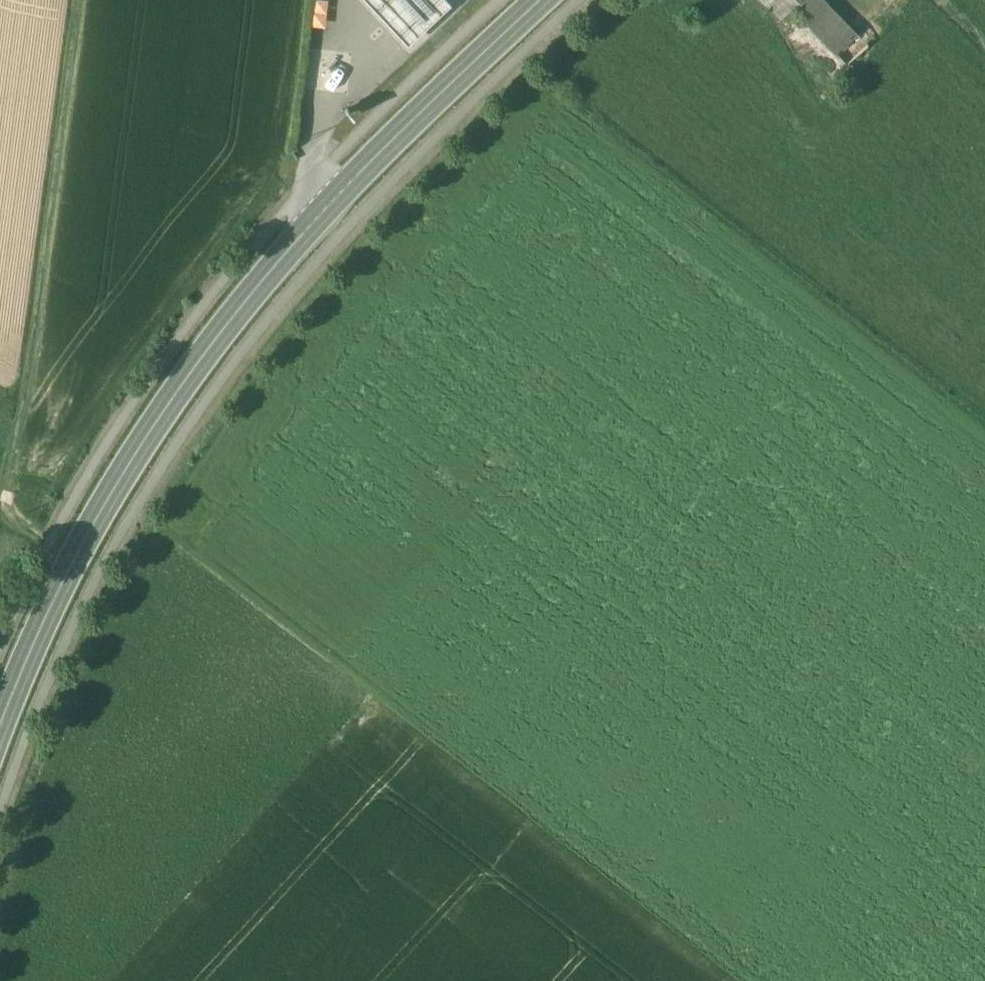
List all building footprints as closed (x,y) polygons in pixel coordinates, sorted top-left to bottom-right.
[(383,17),(409,44),(451,4),(447,0),(367,0),(383,17)] [(800,0),(767,0),(784,17),(794,7),(801,1),(800,0)] [(847,65),(868,45),(824,0),(802,0),(801,1),(794,7),(847,65)]
